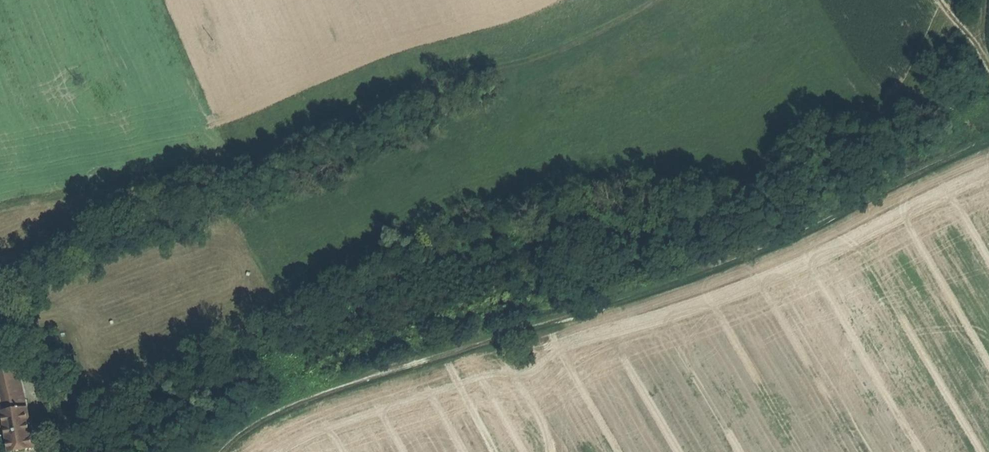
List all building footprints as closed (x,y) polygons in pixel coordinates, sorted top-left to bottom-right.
[(27,408),(15,367),(0,372),(0,379),(5,412),(11,451),(25,449),(35,447),(28,408),(27,408)]
